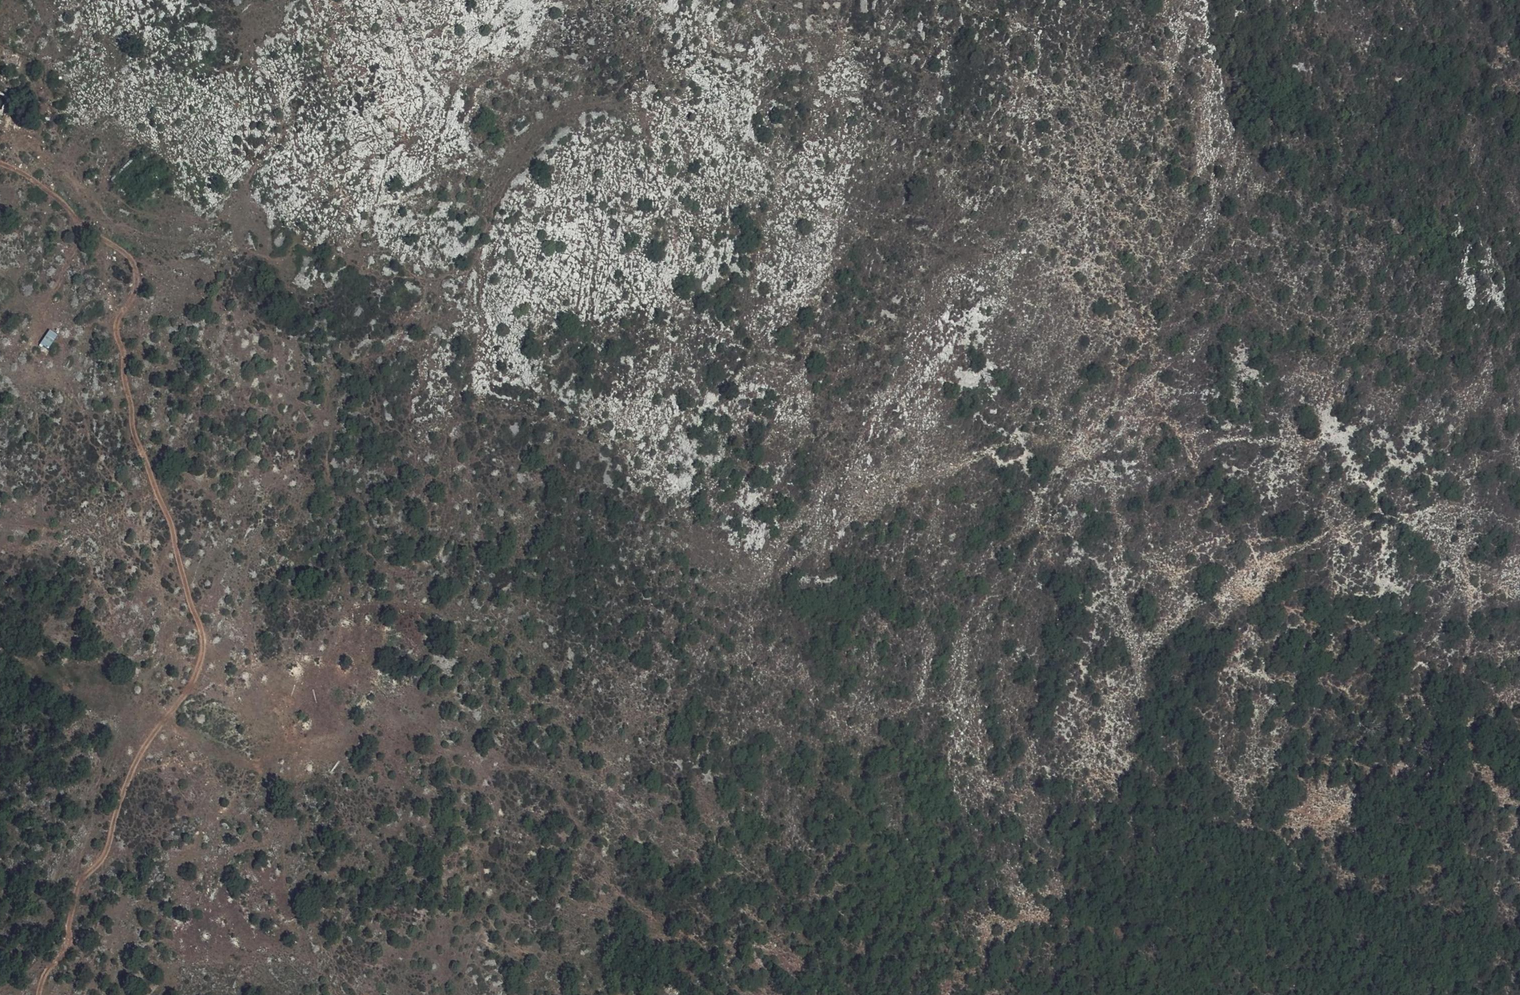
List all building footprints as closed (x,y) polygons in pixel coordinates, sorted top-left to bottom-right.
[(47,329),(40,345),(49,349),(56,333),(47,329)]
